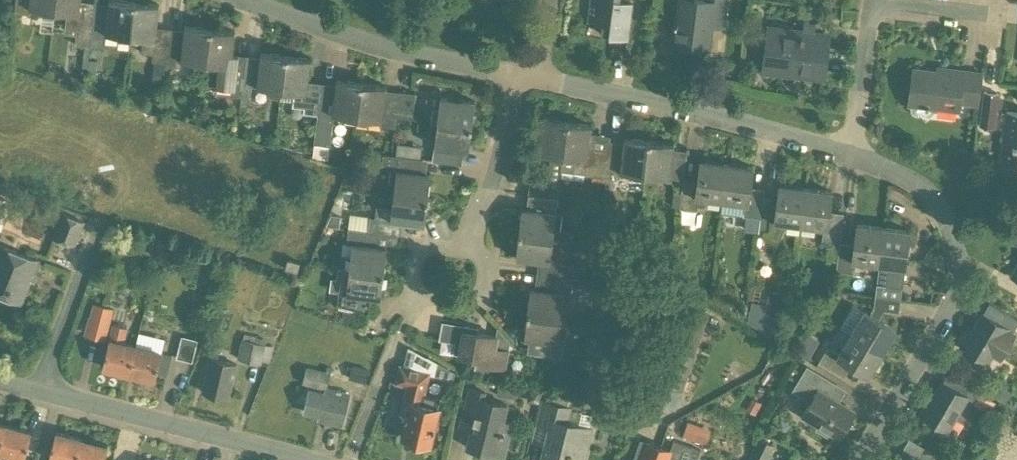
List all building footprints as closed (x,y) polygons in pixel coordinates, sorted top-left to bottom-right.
[(29,8),(42,9),(40,31),(52,32),(54,10),(56,0),(16,0),(14,12),(28,13),(29,8)] [(94,7),(80,5),(81,0),(56,0),(54,10),(67,12),(65,33),(76,34),(75,44),(90,46),(94,7)] [(130,36),(134,2),(119,0),(108,0),(107,8),(94,7),(90,46),(104,47),(105,33),(119,35),(118,40),(130,41),(130,36)] [(602,35),(628,38),(632,1),(627,0),(590,0),(588,20),(603,22),(602,35)] [(726,0),(709,0),(709,1),(699,0),(680,0),(675,44),(707,48),(711,17),(724,18),(726,0)] [(166,62),(170,33),(156,31),(159,4),(134,2),(130,36),(143,37),(141,52),(153,53),(152,61),(166,62)] [(206,62),(210,28),(185,25),(184,34),(170,33),(166,62),(166,65),(181,66),(182,59),(194,61),(194,67),(205,68),(206,62)] [(823,76),(828,32),(770,25),(765,59),(786,62),(785,71),(823,76)] [(234,96),(239,58),(232,57),(235,31),(210,28),(206,62),(217,63),(215,86),(216,86),(215,90),(219,94),(234,96)] [(280,99),(281,89),(286,54),(260,51),(259,61),(239,58),(234,96),(250,98),(251,85),(270,87),(269,97),(280,99)] [(308,86),(312,57),(286,54),(281,89),(294,91),(292,105),(304,107),(303,112),(318,114),(318,112),(319,112),(321,87),(308,86)] [(96,75),(98,60),(89,59),(87,74),(96,75)] [(977,104),(981,71),(947,67),(947,72),(913,68),(908,103),(910,103),(910,107),(910,110),(912,113),(915,115),(918,115),(922,114),(924,112),(925,109),(926,105),(958,109),(959,102),(977,104)] [(357,122),(361,83),(336,80),(335,89),(332,114),(333,114),(345,115),(344,121),(357,122)] [(395,116),(398,97),(384,95),(386,86),(361,83),(357,122),(367,124),(368,118),(381,120),(381,126),(395,127),(397,117),(395,116)] [(335,89),(321,87),(319,112),(318,112),(318,114),(312,156),(328,161),(330,144),(333,114),(332,114),(335,89)] [(399,91),(398,91),(398,96),(398,97),(395,116),(397,117),(412,118),(415,93),(414,93),(399,91)] [(995,127),(999,93),(984,91),(980,125),(995,127)] [(432,120),(472,125),(475,99),(440,95),(439,109),(433,109),(432,120)] [(1008,111),(1001,160),(1016,162),(1016,112),(1008,111)] [(558,197),(561,171),(567,121),(542,118),(538,152),(550,154),(547,182),(530,180),(528,193),(533,194),(558,197)] [(432,120),(430,132),(436,133),(432,160),(457,163),(458,149),(468,150),(472,125),(432,120)] [(606,145),(606,150),(589,148),(592,124),(567,121),(561,171),(585,173),(585,175),(605,177),(606,175),(609,146),(606,145)] [(606,175),(619,177),(620,171),(633,173),(632,178),(644,180),(649,140),(624,137),(623,147),(609,146),(606,175)] [(683,179),(686,155),(673,153),(674,143),(649,140),(644,180),(655,181),(656,175),(683,179)] [(396,154),(405,155),(406,144),(397,143),(396,154)] [(391,165),(389,181),(387,194),(394,195),(427,199),(430,175),(421,174),(423,159),(383,154),(382,164),(391,165)] [(684,179),(679,208),(697,210),(698,205),(704,206),(708,198),(722,200),(726,163),(700,159),(697,181),(684,179)] [(722,200),(745,203),(743,215),(760,217),(761,218),(763,199),(764,198),(764,191),(750,190),(753,167),(726,163),(722,200)] [(771,199),(764,198),(763,199),(761,218),(760,217),(758,232),(761,232),(761,233),(777,241),(786,222),(800,224),(805,187),(780,184),(777,207),(771,206),(771,199)] [(800,224),(824,227),(822,240),(840,242),(843,218),(829,216),(832,191),(805,187),(800,224)] [(531,208),(521,207),(518,232),(553,237),(572,239),(573,231),(560,229),(562,213),(556,212),(558,197),(533,194),(531,208)] [(375,217),(370,217),(369,231),(379,232),(400,234),(401,221),(424,223),(427,199),(394,195),(392,208),(376,206),(375,217)] [(86,216),(68,210),(66,215),(62,213),(53,238),(75,246),(86,216)] [(341,216),(331,215),(326,225),(339,227),(341,216)] [(858,223),(855,248),(839,246),(836,270),(854,273),(856,260),(879,263),(883,226),(858,223)] [(880,263),(875,297),(901,300),(902,287),(895,286),(898,266),(905,266),(910,230),(883,226),(879,263),(880,263)] [(347,243),(352,243),(350,256),(345,256),(343,267),(344,267),(349,268),(383,272),(386,248),(377,246),(379,232),(369,231),(349,228),(347,243)] [(573,264),(561,262),(562,249),(574,251),(575,239),(572,239),(553,237),(518,232),(515,257),(543,261),(542,275),(572,278),(573,264)] [(38,260),(0,245),(0,295),(21,303),(38,260)] [(297,272),(300,261),(287,258),(284,268),(297,272)] [(344,267),(343,267),(342,274),(348,275),(346,292),(338,291),(336,304),(368,312),(370,296),(380,297),(383,272),(349,268),(344,267)] [(528,311),(528,313),(567,317),(572,278),(542,275),(540,289),(531,288),(528,311)] [(899,311),(901,300),(875,297),(874,308),(899,311)] [(105,339),(113,307),(92,302),(84,333),(105,339)] [(1014,332),(1016,327),(1016,320),(988,303),(983,312),(982,312),(970,332),(968,331),(960,344),(989,362),(992,357),(1001,362),(1016,334),(1014,332)] [(747,306),(740,305),(738,314),(746,315),(747,306)] [(687,397),(693,380),(686,378),(709,315),(687,307),(653,402),(675,409),(680,395),(687,397)] [(340,323),(351,327),(355,314),(344,310),(340,323)] [(850,332),(882,352),(896,329),(864,310),(850,332)] [(528,352),(562,356),(567,317),(528,313),(525,337),(529,337),(528,352)] [(477,328),(443,322),(440,339),(454,341),(452,352),(459,353),(459,354),(472,356),(471,361),(505,367),(509,349),(498,347),(498,346),(496,345),(497,336),(477,332),(477,328)] [(129,373),(136,346),(123,342),(127,328),(112,324),(108,339),(109,340),(103,367),(129,373)] [(838,353),(828,347),(819,362),(841,375),(849,363),(869,374),(882,352),(850,332),(838,353)] [(266,339),(242,334),(237,360),(261,364),(262,360),(270,361),(273,346),(265,344),(266,339)] [(192,361),(198,339),(182,335),(176,358),(192,361)] [(136,346),(129,373),(155,380),(157,373),(167,375),(172,355),(136,346)] [(435,376),(438,362),(427,356),(423,371),(400,365),(396,382),(407,384),(399,414),(408,416),(403,437),(413,439),(412,443),(425,446),(426,443),(429,443),(438,407),(437,406),(439,398),(424,394),(429,374),(435,376)] [(229,398),(237,364),(212,358),(203,391),(229,398)] [(365,383),(368,369),(351,365),(348,379),(365,383)] [(325,371),(306,366),(302,382),(325,388),(324,393),(309,390),(304,410),(325,416),(324,420),(342,425),(350,393),(327,387),(332,368),(327,366),(325,371)] [(839,437),(855,411),(828,395),(836,383),(807,366),(793,390),(811,401),(803,415),(819,425),(817,429),(828,435),(830,431),(839,437)] [(948,372),(942,381),(941,380),(929,401),(927,400),(919,413),(948,430),(967,398),(973,401),(979,390),(948,372)] [(517,398),(519,388),(497,385),(496,395),(517,398)] [(504,456),(512,423),(503,421),(507,404),(483,398),(485,391),(470,388),(462,419),(473,421),(467,446),(504,456)] [(591,427),(565,421),(569,407),(544,401),(536,432),(548,435),(542,459),(583,459),(591,427)] [(711,429),(699,425),(694,440),(706,445),(711,429)] [(0,448),(0,453),(11,456),(11,459),(22,459),(24,459),(31,433),(6,426),(0,448)] [(78,438),(55,432),(48,459),(73,459),(78,438)] [(774,444),(758,437),(748,459),(767,459),(774,444)] [(73,459),(110,459),(105,459),(108,446),(78,438),(73,459)] [(903,448),(902,447),(894,459),(938,459),(940,457),(908,439),(903,448)] [(700,449),(673,440),(670,450),(666,459),(696,459),(700,449)] [(670,450),(645,441),(639,459),(656,459),(658,459),(666,459),(670,450)]
